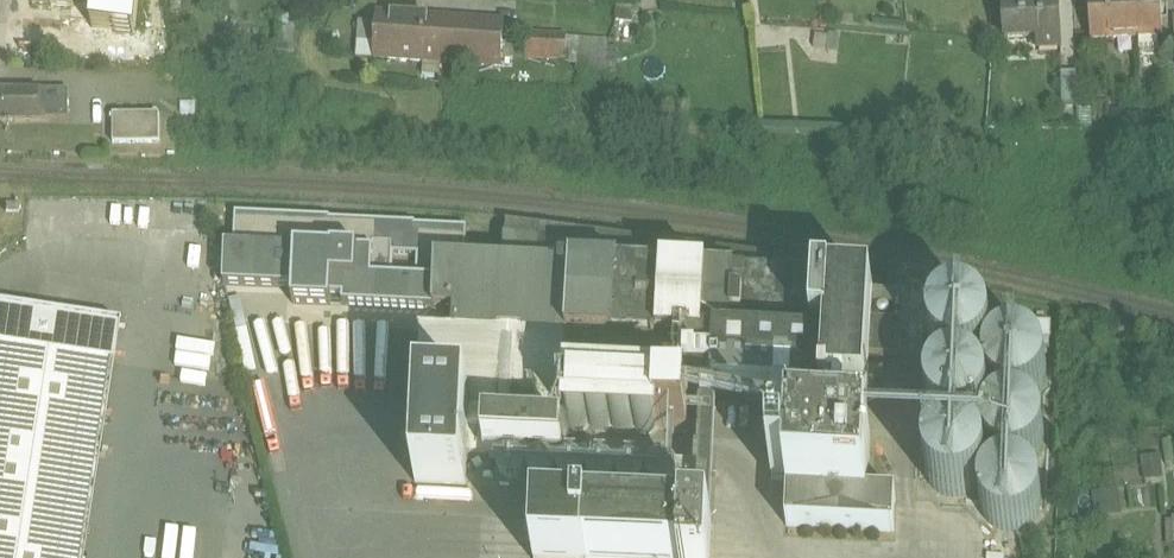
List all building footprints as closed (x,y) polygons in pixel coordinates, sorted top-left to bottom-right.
[(87,0),(76,0),(75,8),(73,8),(72,20),(94,22),(96,1),(87,0)] [(96,1),(94,22),(93,30),(136,34),(139,0),(87,0),(96,1)] [(1006,53),(1009,52),(1008,40),(1059,36),(1060,49),(1063,49),(1060,1),(1026,3),(1025,0),(1003,0),(1006,53)] [(1091,39),(1162,36),(1161,0),(1089,0),(1091,39)] [(504,22),(473,21),(473,24),(427,21),(428,17),(378,13),(375,60),(424,64),(425,59),(471,62),(471,65),(502,67),(504,22)] [(54,30),(20,28),(18,60),(51,63),(54,30)] [(566,35),(525,34),(524,59),(566,60),(566,35)] [(1078,73),(1062,74),(1063,109),(1079,109),(1078,73)] [(70,119),(69,91),(41,92),(42,120),(70,119)] [(0,94),(0,121),(40,121),(40,94),(0,94)] [(196,103),(182,103),(182,114),(196,114),(196,103)] [(160,114),(114,115),(114,144),(161,143),(160,114)] [(440,256),(301,250),(301,249),(226,246),(225,285),(295,288),(294,305),(437,310),(439,259),(440,256)] [(831,280),(439,259),(437,310),(456,311),(455,332),(419,330),(411,484),(465,487),(467,452),(468,430),(566,435),(566,433),(566,431),(564,431),(567,385),(660,389),(690,391),(824,398),(868,400),(869,379),(872,324),(874,292),(868,292),(831,290),(831,280)] [(869,281),(831,280),(831,290),(868,292),(869,281)] [(898,291),(878,290),(877,319),(896,320),(898,291)] [(992,349),(994,337),(992,325),(985,315),(974,308),(962,306),(950,308),(940,315),(933,326),(931,338),(934,350),(941,360),(951,367),(964,369),(976,366),(986,359),(992,349)] [(0,307),(0,557),(82,557),(118,326),(0,307)] [(903,325),(872,324),(869,379),(883,380),(884,359),(901,360),(903,325)] [(1047,383),(1049,371),(1046,359),(1039,349),(1029,342),(1017,340),(1005,343),(995,350),(988,360),(986,372),(989,384),(996,395),(1006,401),(1018,403),(1030,401),(1040,394),(1047,383)] [(989,413),(991,401),(988,389),(981,379),(971,372),(959,370),(947,373),(937,380),(930,390),(928,402),(930,414),(938,424),(948,431),(960,433),(972,431),(982,424),(989,413)] [(660,389),(567,385),(564,431),(566,431),(566,433),(657,437),(658,429),(660,389)] [(690,391),(660,389),(658,429),(689,431),(690,391)] [(868,400),(824,398),(823,407),(868,409),(868,400)] [(1043,448),(1045,435),(1043,423),(1036,413),(1025,407),(1013,405),(1001,407),(991,414),(984,425),(982,437),(985,449),(992,459),(1002,466),(1015,468),(1027,465),(1037,458),(1043,448)] [(700,465),(565,459),(566,435),(468,430),(467,452),(499,453),(498,481),(497,486),(699,495),(700,465)] [(872,437),(792,433),(787,527),(895,532),(897,498),(869,497),(872,437)] [(986,478),(988,466),(985,454),(978,444),(968,437),(955,435),(943,438),(933,445),(927,455),(925,467),(927,479),(934,489),(945,496),(957,498),(969,495),(979,488),(986,478)] [(1164,455),(1145,456),(1146,480),(1166,479),(1164,455)] [(1041,512),(1043,500),(1040,488),(1033,478),(1023,472),(1011,469),(999,472),(989,479),(982,490),(980,502),(983,514),(990,524),(1000,530),(1012,533),(1024,530),(1034,523),(1041,512)] [(1123,514),(1122,491),(1097,492),(1098,516),(1123,514)] [(203,546),(204,511),(190,510),(189,546),(203,546)] [(542,517),(541,557),(711,557),(713,524),(542,517)]
